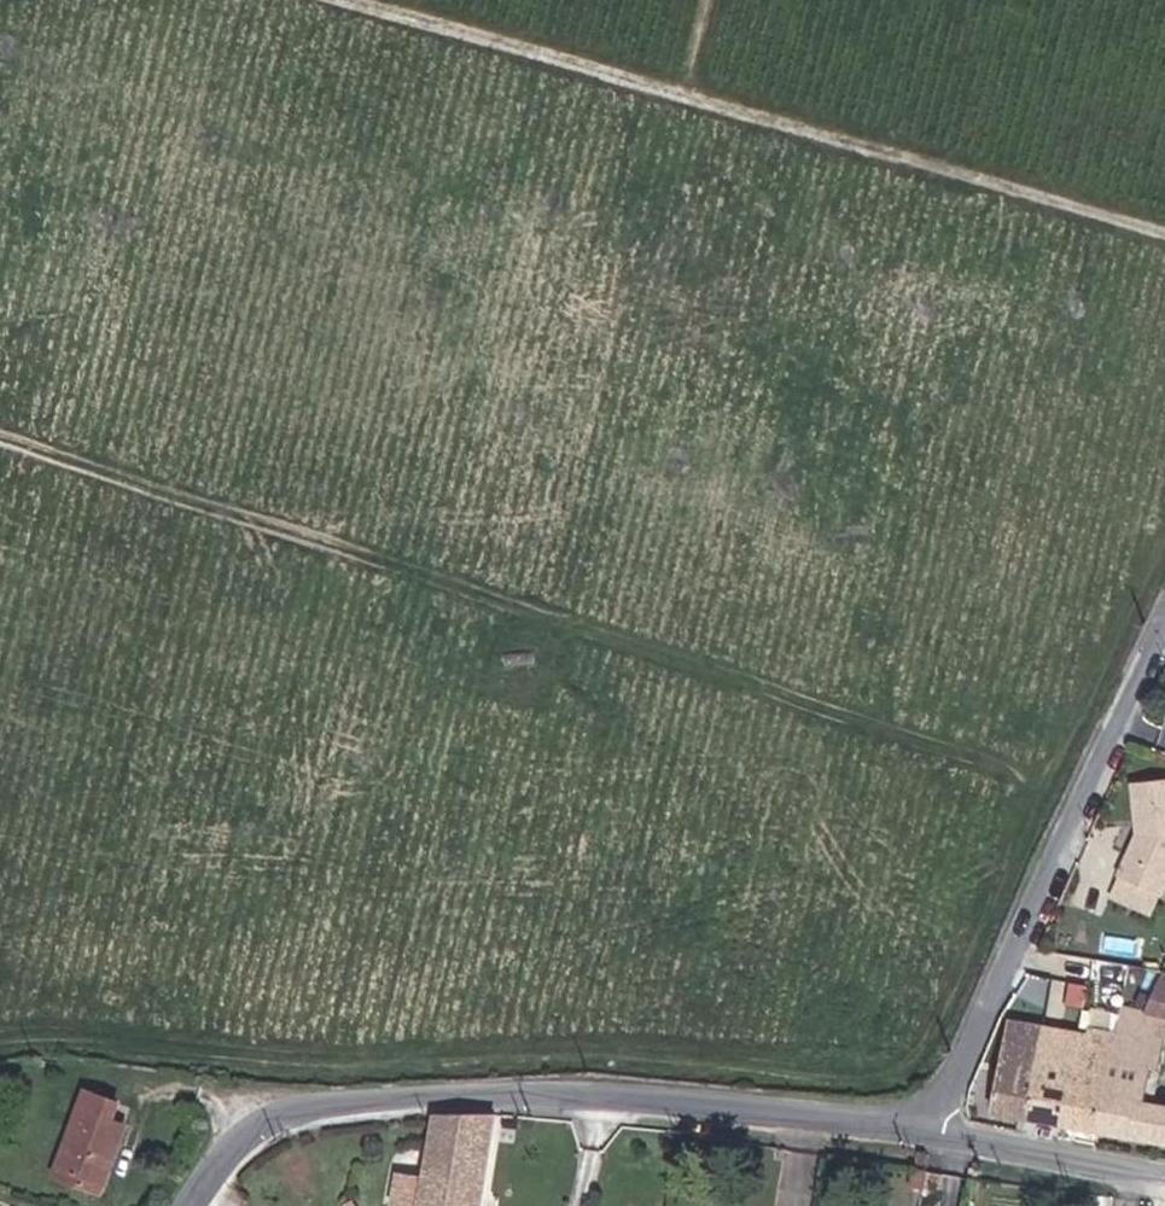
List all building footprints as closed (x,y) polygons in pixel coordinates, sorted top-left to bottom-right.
[(1130,795),(1134,846),(1114,889),(1157,909),(1164,891),(1164,792),(1130,795)] [(1157,909),(1114,889),(1106,908),(1149,927),(1157,909)] [(1095,1131),(1164,1145),(1164,1107),(1150,1104),(1162,1022),(1164,1022),(1164,997),(1158,995),(1151,1020),(1121,1013),(1118,1027),(1095,1131)] [(975,1093),(972,1107),(1095,1131),(1118,1027),(1103,1023),(1098,1035),(1085,1032),(1083,1038),(1005,1022),(990,1096),(975,1093)] [(74,1172),(66,1189),(95,1203),(126,1136),(114,1130),(123,1113),(93,1099),(62,1166),(74,1172)] [(494,1117),(433,1116),(420,1181),(416,1205),(478,1205),(494,1117)] [(53,1183),(66,1189),(74,1172),(62,1166),(53,1183)] [(420,1181),(395,1176),(389,1205),(392,1205),(416,1205),(420,1181)]
